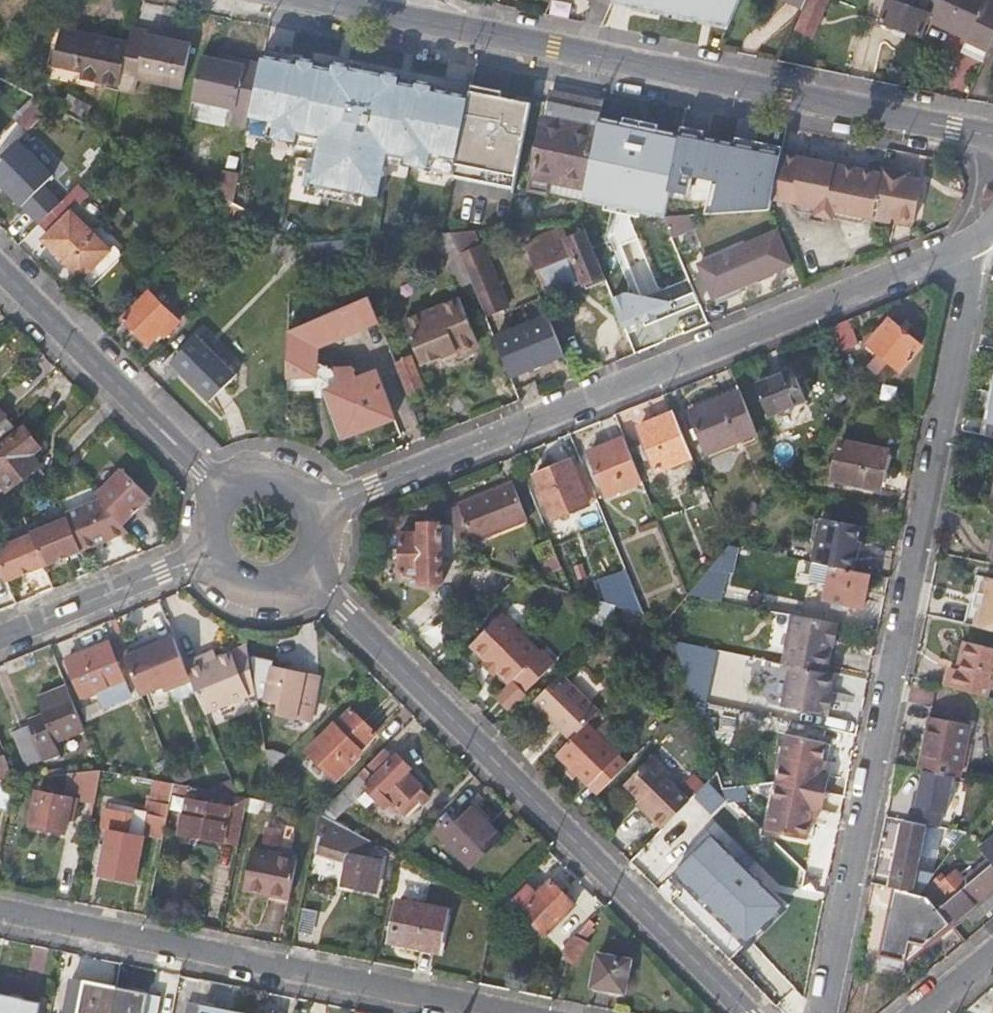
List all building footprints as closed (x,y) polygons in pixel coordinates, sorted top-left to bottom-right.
[(614,1),(613,4),(728,29),(741,0),(615,0),(614,1)] [(804,7),(795,28),(812,36),(829,0),(807,0),(804,7)] [(880,20),(923,39),(931,17),(935,17),(942,0),(890,0),(880,20)] [(935,17),(972,33),(964,50),(984,59),(992,39),(992,0),(942,0),(935,17)] [(177,36),(132,26),(118,92),(136,95),(138,82),(183,91),(192,43),(176,38),(177,36)] [(59,76),(117,89),(127,43),(63,29),(54,67),(61,69),(59,76)] [(301,54),(264,47),(261,61),(250,115),(246,137),(273,143),(274,135),(319,144),(317,154),(313,153),(305,190),(359,201),(360,195),(380,199),(389,152),(406,155),(404,161),(454,171),(456,164),(471,89),(433,81),(433,84),(417,80),(416,85),(399,82),(400,75),(401,75),(384,71),(383,74),(350,67),(351,64),(334,61),(332,68),(316,65),(317,60),(301,57),(301,54)] [(250,115),(261,61),(245,59),(245,61),(220,56),(202,52),(192,98),(235,106),(233,112),(250,115)] [(220,53),(220,56),(245,61),(245,59),(220,53)] [(317,60),(316,65),(332,68),(334,61),(317,58),(317,60)] [(351,64),(350,67),(383,74),(384,71),(385,67),(352,60),(351,64)] [(400,75),(399,82),(416,85),(417,80),(417,78),(400,75)] [(471,89),(501,96),(503,90),(472,84),(471,89)] [(456,164),(517,176),(533,102),(501,96),(471,89),(456,164)] [(69,94),(60,110),(83,122),(91,106),(69,94)] [(52,105),(35,96),(13,115),(27,130),(52,105)] [(531,188),(585,199),(601,120),(602,113),(549,102),(531,188)] [(680,136),(601,120),(585,199),(589,203),(606,206),(606,210),(642,218),(643,213),(664,217),(669,192),(680,136)] [(705,130),(682,126),(681,131),(704,136),(705,130)] [(704,136),(681,131),(680,136),(669,192),(689,195),(692,177),(720,183),(713,214),(771,210),(773,198),(782,153),(782,152),(736,143),(704,136)] [(784,146),(737,137),(736,143),(782,152),(784,146)] [(13,144),(0,157),(0,202),(2,199),(6,203),(5,212),(12,218),(19,216),(25,222),(41,206),(37,201),(46,191),(17,163),(24,156),(13,144)] [(902,170),(884,167),(883,175),(782,153),(773,198),(792,202),(818,206),(817,215),(834,218),(835,210),(868,217),(875,218),(892,222),(893,217),(914,222),(921,181),(901,178),(902,170)] [(515,188),(517,176),(456,164),(454,171),(453,176),(515,188)] [(239,174),(223,170),(218,194),(233,202),(239,174)] [(202,216),(211,224),(223,212),(233,202),(218,194),(214,191),(211,196),(218,200),(202,216)] [(78,200),(71,193),(40,225),(48,233),(43,238),(83,279),(112,249),(70,208),(78,200)] [(103,224),(78,200),(70,208),(94,232),(103,224)] [(253,235),(262,217),(252,212),(233,202),(223,212),(253,235)] [(818,206),(792,202),(792,204),(797,211),(817,215),(818,206)] [(835,210),(834,218),(861,223),(868,219),(868,217),(835,210)] [(584,286),(606,278),(602,268),(591,241),(587,231),(566,240),(561,230),(527,244),(545,291),(580,277),(584,286)] [(700,264),(713,296),(792,263),(779,231),(700,264)] [(456,290),(473,283),(461,252),(453,232),(442,233),(432,234),(456,290)] [(311,252),(351,249),(347,240),(328,241),(309,243),(310,248),(311,252)] [(484,243),(461,252),(473,283),(486,316),(509,306),(484,243)] [(123,260),(112,249),(83,279),(92,288),(123,260)] [(315,266),(303,254),(294,263),(306,276),(315,266)] [(658,290),(654,280),(631,290),(612,297),(636,353),(708,324),(689,281),(658,290)] [(182,322),(148,288),(120,315),(150,346),(164,331),(169,336),(182,322)] [(479,341),(461,296),(402,321),(419,365),(458,350),(465,352),(477,348),(479,341)] [(343,308),(354,332),(379,322),(369,297),(343,308)] [(335,335),(347,335),(354,332),(343,308),(326,315),(335,335)] [(525,371),(564,355),(549,314),(509,330),(509,332),(495,337),(510,375),(524,369),(525,371)] [(922,346),(890,317),(866,342),(868,345),(865,348),(875,357),(868,363),(880,374),(890,362),(901,371),(922,346)] [(858,342),(849,319),(822,330),(830,350),(840,346),(843,350),(858,342)] [(356,380),(352,370),(346,371),(339,372),(333,371),(326,368),(321,364),(317,360),(317,328),(314,320),(288,330),(288,375),(316,376),(330,388),(330,390),(326,392),(345,439),(394,419),(375,372),(356,380)] [(237,375),(199,334),(172,361),(210,401),(237,375)] [(413,355),(395,362),(410,402),(428,394),(413,355)] [(807,401),(795,367),(757,383),(771,416),(807,401)] [(706,454),(758,433),(740,391),(690,411),(706,454)] [(6,418),(9,416),(0,407),(0,425),(6,418)] [(657,473),(694,458),(674,411),(639,426),(646,444),(651,458),(657,473)] [(6,418),(0,425),(0,483),(6,491),(39,465),(33,455),(41,448),(24,426),(17,431),(6,418)] [(607,496),(644,481),(626,436),(589,451),(607,496)] [(887,449),(840,440),(833,481),(879,490),(887,449)] [(645,461),(651,458),(646,444),(639,446),(645,461)] [(571,460),(534,475),(552,519),(589,504),(571,460)] [(101,500),(122,525),(153,499),(128,469),(97,494),(101,500)] [(513,482),(446,510),(453,528),(461,547),(529,519),(513,482)] [(66,514),(81,551),(128,532),(122,525),(101,500),(66,514)] [(52,524),(31,533),(44,566),(81,551),(66,514),(51,520),(52,524)] [(824,519),(814,563),(832,566),(856,571),(860,555),(855,554),(858,540),(860,526),(824,519)] [(442,557),(465,557),(461,547),(453,528),(443,528),(443,522),(419,521),(419,534),(400,533),(400,575),(420,574),(421,583),(443,583),(442,557)] [(8,581),(44,566),(31,533),(29,528),(14,534),(16,541),(0,547),(0,562),(5,575),(8,581)] [(547,576),(564,569),(552,540),(534,547),(547,576)] [(864,609),(872,574),(856,571),(832,566),(824,601),(864,609)] [(970,607),(966,624),(992,630),(992,579),(987,577),(983,595),(979,609),(970,607)] [(979,609),(983,595),(974,592),(970,607),(979,609)] [(616,606),(595,600),(592,612),(612,619),(616,606)] [(644,631),(648,616),(644,615),(624,609),(614,619),(644,631)] [(499,667),(498,669),(509,681),(514,676),(527,689),(555,659),(542,646),(540,650),(501,612),(471,644),(487,659),(490,658),(499,667)] [(830,646),(834,623),(790,615),(780,663),(789,665),(825,672),(830,646)] [(835,647),(839,624),(834,623),(830,646),(835,647)] [(173,686),(191,679),(183,661),(173,636),(152,645),(150,640),(121,652),(138,695),(164,684),(173,686)] [(110,642),(68,658),(84,696),(125,681),(110,642)] [(948,687),(986,697),(990,683),(992,683),(992,649),(967,643),(960,671),(953,669),(948,687)] [(214,648),(206,652),(209,660),(218,656),(214,648)] [(673,664),(663,650),(644,670),(656,682),(673,664)] [(206,652),(183,661),(191,679),(204,711),(247,693),(236,665),(230,651),(218,656),(209,660),(206,652)] [(495,672),(498,669),(499,667),(490,658),(487,659),(485,662),(495,672)] [(256,688),(251,659),(236,665),(247,693),(256,688)] [(829,692),(832,673),(825,672),(789,665),(780,707),(824,716),(829,692)] [(320,678),(273,668),(267,701),(280,704),(278,713),(312,720),(320,678)] [(532,700),(571,738),(590,720),(599,710),(562,671),(532,700)] [(724,685),(697,679),(694,697),(721,703),(724,685)] [(62,726),(80,718),(66,684),(36,697),(45,720),(14,732),(28,765),(42,759),(44,762),(61,755),(53,737),(60,736),(56,728),(62,726)] [(834,692),(829,692),(824,716),(829,717),(834,692)] [(377,733),(352,708),(309,751),(339,780),(364,753),(361,750),(377,733)] [(930,716),(919,769),(925,770),(954,776),(961,777),(972,725),(930,716)] [(65,734),(83,726),(80,718),(62,726),(65,734)] [(621,750),(590,720),(571,738),(557,752),(589,784),(597,791),(629,758),(621,750)] [(825,742),(785,734),(776,782),(766,831),(806,839),(809,822),(814,823),(817,809),(822,810),(826,792),(829,774),(824,773),(827,759),(822,758),(825,742)] [(827,759),(830,743),(825,742),(822,758),(827,759)] [(278,746),(266,749),(269,773),(287,755),(278,746)] [(392,757),(383,748),(320,814),(333,821),(361,793),(372,803),(376,800),(385,810),(388,807),(395,814),(401,809),(415,795),(420,800),(425,805),(431,799),(421,789),(424,787),(410,772),(413,769),(397,752),(392,757)] [(641,807),(662,827),(690,798),(668,775),(672,770),(653,753),(626,782),(641,797),(646,802),(641,807)] [(14,779),(6,757),(0,758),(0,780),(14,779)] [(220,783),(230,778),(225,765),(215,770),(220,783)] [(954,776),(925,770),(917,806),(913,806),(910,821),(927,825),(939,828),(943,813),(946,814),(954,776)] [(90,799),(94,772),(79,773),(75,795),(40,788),(32,826),(64,832),(67,818),(74,820),(79,796),(90,799)] [(708,808),(724,789),(719,775),(698,801),(708,808)] [(9,808),(14,779),(0,780),(0,806),(9,808)] [(182,833),(238,845),(242,828),(245,813),(247,800),(244,799),(202,791),(201,800),(199,800),(197,810),(187,808),(182,833)] [(406,815),(420,800),(415,795),(401,809),(406,815)] [(190,797),(187,808),(197,810),(199,800),(190,797)] [(637,802),(641,807),(646,802),(641,797),(637,802)] [(273,809),(274,805),(247,800),(245,813),(256,816),(273,809)] [(503,836),(469,801),(438,833),(470,867),(503,836)] [(102,871),(135,878),(144,833),(164,837),(170,806),(150,802),(148,815),(143,814),(136,819),(131,818),(132,813),(117,810),(116,820),(114,829),(110,828),(107,842),(101,840),(97,860),(104,861),(102,871)] [(357,856),(365,838),(333,821),(320,814),(317,825),(328,826),(316,852),(344,865),(340,885),(377,892),(384,862),(357,856)] [(114,829),(116,820),(106,818),(104,827),(110,828),(114,829)] [(917,875),(927,825),(910,821),(904,820),(890,887),(895,888),(927,894),(930,878),(917,875)] [(811,839),(814,823),(809,822),(806,839),(811,839)] [(748,939),(784,903),(713,833),(677,868),(748,939)] [(979,848),(988,858),(992,864),(992,837),(979,848)] [(299,859),(251,849),(243,891),(292,901),(299,859)] [(929,897),(950,923),(954,927),(992,894),(992,864),(988,858),(965,877),(957,868),(946,877),(943,873),(932,882),(938,890),(929,897)] [(748,939),(677,868),(674,872),(748,947),(788,907),(784,903),(748,939)] [(539,893),(521,910),(547,934),(578,904),(552,879),(539,893)] [(512,899),(521,910),(539,893),(529,883),(512,899)] [(925,944),(950,923),(929,897),(927,894),(895,888),(881,954),(904,959),(909,940),(925,944)] [(446,911),(399,901),(392,940),(438,949),(446,911)] [(595,923),(590,918),(565,944),(562,958),(577,965),(589,943),(585,939),(593,929),(591,928),(595,923)] [(633,958),(598,951),(592,986),(626,993),(633,958)] [(79,1012),(110,1012),(115,985),(73,976),(66,1010),(79,1012)] [(115,985),(110,1012),(158,1012),(161,994),(115,985)] [(0,994),(0,1012),(39,1012),(41,1002),(0,994)] [(233,1011),(188,1001),(186,1012),(233,1012),(233,1011)]
